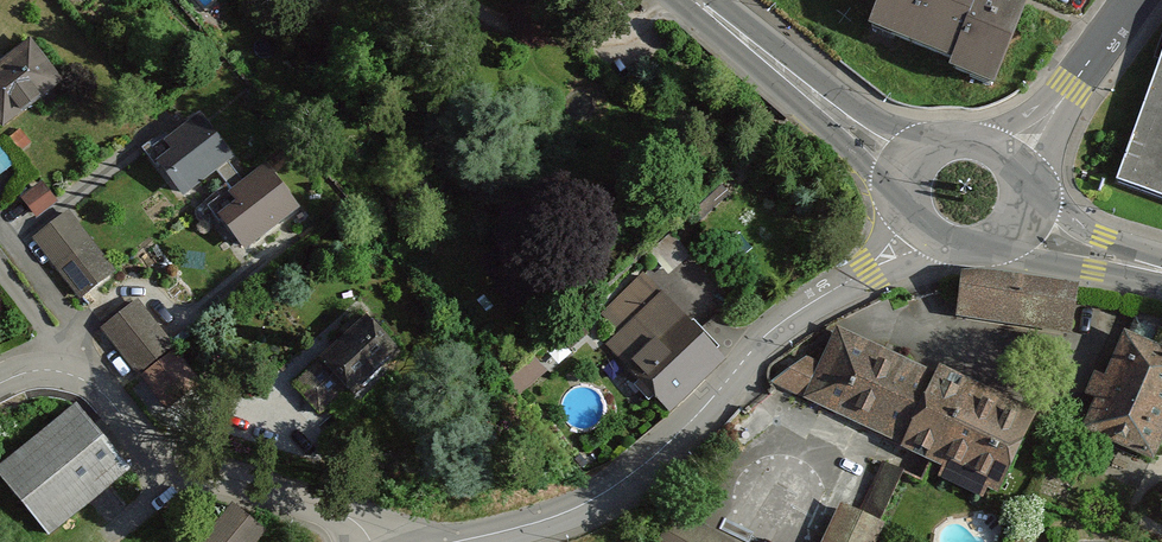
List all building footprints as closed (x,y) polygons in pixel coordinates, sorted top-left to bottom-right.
[(949,64),(975,0),(874,0),(862,29),(949,64)] [(988,89),(1022,4),(1011,0),(975,0),(949,64),(946,72),(988,89)] [(0,60),(0,124),(2,127),(65,83),(32,37),(0,60)] [(1161,199),(1161,53),(1116,183),(1161,199)] [(199,109),(146,148),(182,196),(235,157),(199,109)] [(265,161),(211,202),(245,247),(300,205),(265,161)] [(49,183),(27,195),(38,214),(59,202),(49,183)] [(70,212),(35,240),(84,301),(119,273),(70,212)] [(611,344),(670,406),(721,357),(669,306),(642,273),(613,302),(628,326),(611,344)] [(956,320),(1068,333),(1073,289),(962,276),(956,320)] [(140,297),(98,332),(137,378),(179,344),(140,297)] [(410,354),(365,311),(292,385),(325,415),(350,393),(361,401),(410,354)] [(900,450),(940,373),(838,331),(823,365),(809,360),(771,383),(804,401),(900,450)] [(1153,464),(1161,443),(1161,351),(1124,335),(1082,434),(1153,464)] [(997,500),(1037,420),(940,373),(900,450),(997,500)] [(0,468),(0,476),(51,536),(135,472),(76,404),(0,468)] [(884,467),(859,514),(838,504),(818,541),(886,541),(916,485),(884,467)] [(233,505),(206,541),(268,541),(273,536),(233,505)]
